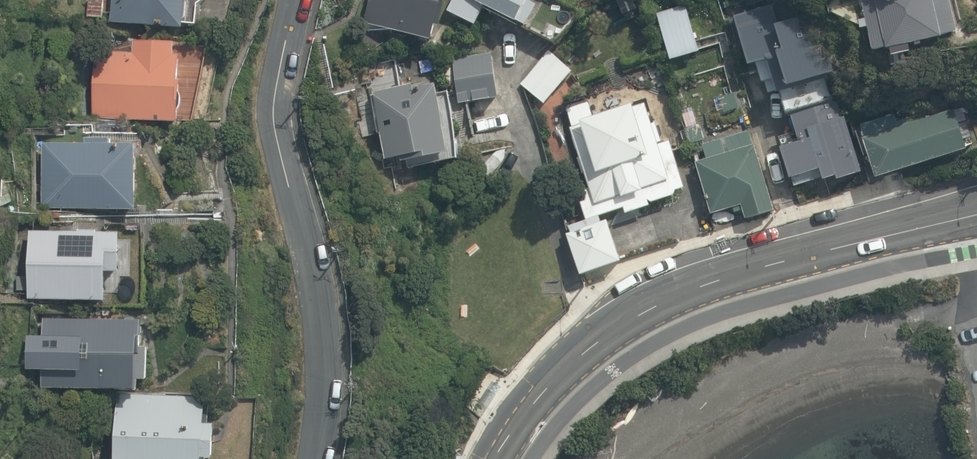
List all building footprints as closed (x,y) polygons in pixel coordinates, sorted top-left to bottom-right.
[(103,18),(105,0),(90,0),(88,16),(103,18)] [(111,22),(184,29),(185,23),(197,24),(199,4),(203,1),(204,0),(113,0),(111,22)] [(434,41),(438,26),(442,27),(449,0),(370,0),(364,22),(434,41)] [(518,22),(519,20),(526,23),(536,4),(528,0),(455,0),(449,11),(476,24),(485,6),(518,22)] [(526,27),(557,43),(584,14),(558,0),(541,0),(526,27)] [(634,0),(617,0),(623,14),(625,14),(627,20),(638,15),(635,9),(637,8),(634,0)] [(795,187),(838,174),(839,177),(860,170),(844,119),(841,120),(830,83),(835,81),(824,46),(828,45),(820,17),(815,19),(813,11),(799,15),(795,0),(770,0),(735,10),(750,60),(757,58),(764,82),(775,79),(793,138),(782,142),(795,187)] [(891,55),(910,50),(908,43),(941,35),(940,33),(955,30),(948,0),(861,0),(872,49),(885,46),(885,49),(889,48),(891,55)] [(656,12),(671,60),(700,51),(685,3),(656,12)] [(93,118),(179,122),(182,55),(175,55),(176,41),(134,39),(134,52),(96,50),(93,118)] [(520,83),(544,103),(571,71),(547,51),(520,83)] [(456,60),(461,99),(497,95),(492,56),(456,60)] [(403,157),(404,162),(450,153),(437,85),(417,89),(416,84),(385,90),(385,86),(377,87),(378,92),(374,93),(374,95),(372,95),(379,133),(382,133),(387,160),(403,157)] [(726,112),(738,108),(733,93),(721,97),(726,112)] [(577,191),(586,219),(624,207),(626,212),(650,204),(648,198),(653,201),(673,194),(675,189),(684,186),(670,141),(658,145),(657,142),(662,141),(655,119),(651,120),(645,102),(593,118),(585,94),(564,100),(572,127),(570,127),(589,187),(577,191)] [(859,124),(877,177),(965,148),(957,122),(967,119),(962,105),(909,123),(907,117),(897,120),(894,112),(859,124)] [(683,129),(689,144),(705,139),(699,123),(683,129)] [(743,210),(746,219),(774,211),(749,131),(702,145),(706,158),(696,161),(712,213),(733,207),(735,212),(743,210)] [(43,207),(137,209),(138,143),(111,143),(111,138),(86,138),(86,143),(44,143),(43,207)] [(567,233),(581,274),(622,261),(608,219),(567,233)] [(30,298),(107,300),(108,270),(121,270),(122,233),(99,232),(99,230),(81,229),(81,231),(31,230),(30,298)] [(41,386),(139,388),(139,378),(149,378),(150,345),(143,344),(144,319),(43,317),(42,334),(26,334),(26,368),(41,368),(41,386)] [(210,457),(215,458),(216,421),(210,421),(210,404),(207,404),(207,396),(118,393),(116,458),(210,458),(210,457)]
